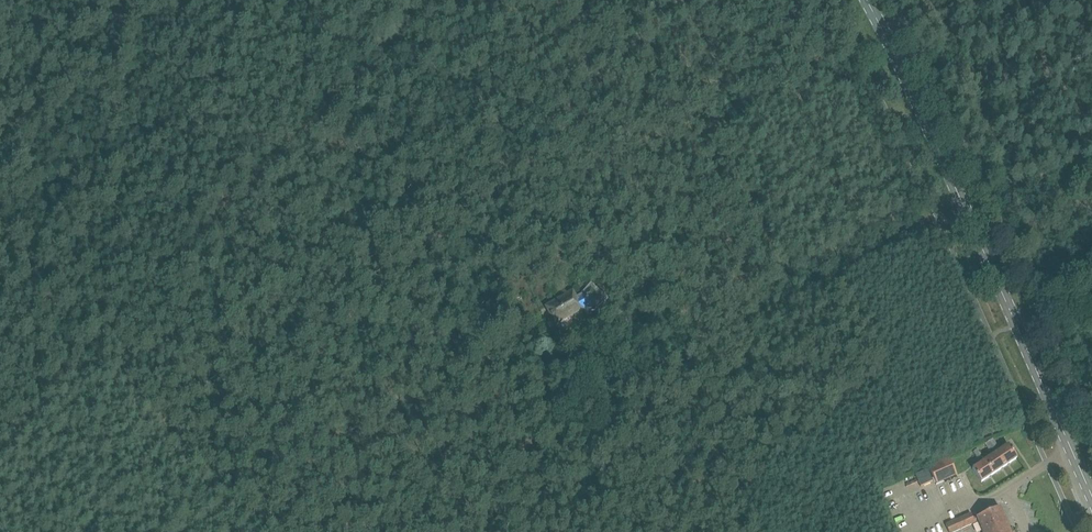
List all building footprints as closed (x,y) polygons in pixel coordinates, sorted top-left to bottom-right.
[(547,307),(551,314),(556,323),(591,303),(595,307),(602,300),(591,290),(584,297),(585,297),(577,301),(572,293),(547,307)] [(989,442),(993,449),(997,446),(993,440),(989,442)] [(985,445),(989,451),(993,449),(989,442),(985,445)] [(996,453),(1005,467),(1017,459),(1009,445),(996,453)] [(973,453),(977,460),(982,456),(978,450),(973,453)] [(994,475),(1005,467),(996,453),(985,461),(994,475)] [(950,459),(929,468),(936,486),(957,477),(950,459)] [(994,475),(985,461),(972,470),(981,483),(994,475)] [(1000,508),(976,518),(973,520),(971,514),(945,525),(949,531),(957,531),(978,523),(982,531),(1010,531),(1000,508)] [(894,522),(898,529),(906,525),(902,517),(894,522)]
